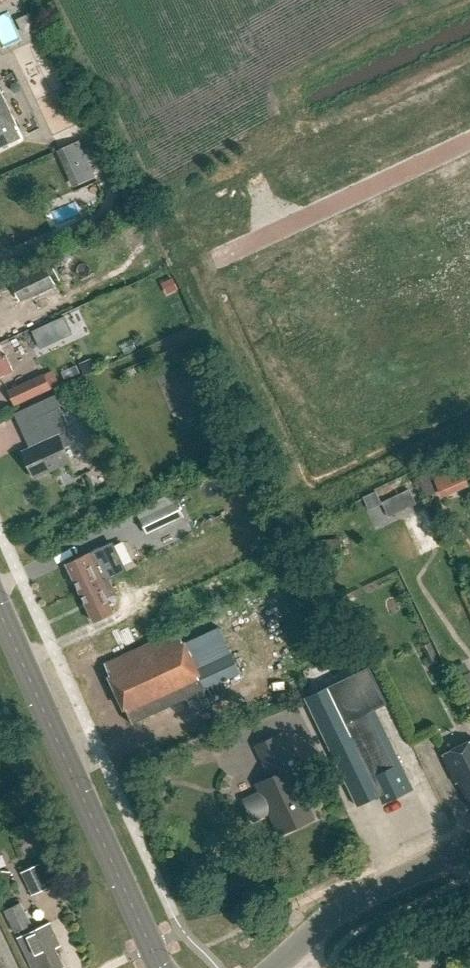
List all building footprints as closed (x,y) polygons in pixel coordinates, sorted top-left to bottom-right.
[(22,137),(0,89),(0,147),(22,137)] [(47,267),(13,284),(20,300),(55,283),(47,267)] [(168,293),(177,289),(172,279),(163,283),(168,293)] [(54,322),(61,337),(72,332),(65,317),(54,322)] [(9,374),(0,355),(0,378),(9,374)] [(46,374),(9,390),(16,406),(53,389),(46,374)] [(47,440),(21,452),(33,479),(69,462),(63,449),(74,444),(57,408),(36,417),(47,440)] [(442,497),(469,485),(461,466),(434,478),(442,497)] [(387,511),(414,497),(411,490),(383,503),(387,511)] [(368,505),(380,498),(377,492),(365,498),(368,505)] [(140,517),(148,535),(174,522),(166,505),(140,517)] [(391,555),(421,542),(406,508),(376,521),(391,555)] [(85,556),(66,565),(80,594),(108,580),(126,571),(113,543),(85,556)] [(80,594),(94,623),(113,614),(106,599),(115,594),(108,580),(80,594)] [(178,634),(106,668),(130,721),(133,727),(189,701),(195,714),(212,707),(206,693),(178,634)] [(423,646),(431,665),(441,661),(433,642),(423,646)] [(233,654),(196,671),(206,692),(242,675),(233,654)] [(391,801),(413,790),(375,710),(388,704),(370,666),(306,697),(358,807),(379,796),(391,801)] [(469,698),(469,675),(461,680),(469,698)] [(270,813),(280,835),(314,819),(291,770),(298,767),(282,734),(260,745),(274,776),(256,785),(260,793),(245,800),(255,820),(270,813)] [(459,783),(469,805),(469,742),(443,755),(456,784),(459,783)] [(20,874),(31,898),(49,890),(38,866),(20,874)] [(6,895),(8,873),(0,872),(0,894),(6,895)] [(33,967),(65,967),(55,949),(60,947),(49,923),(36,929),(23,903),(6,911),(18,938),(33,967)]
